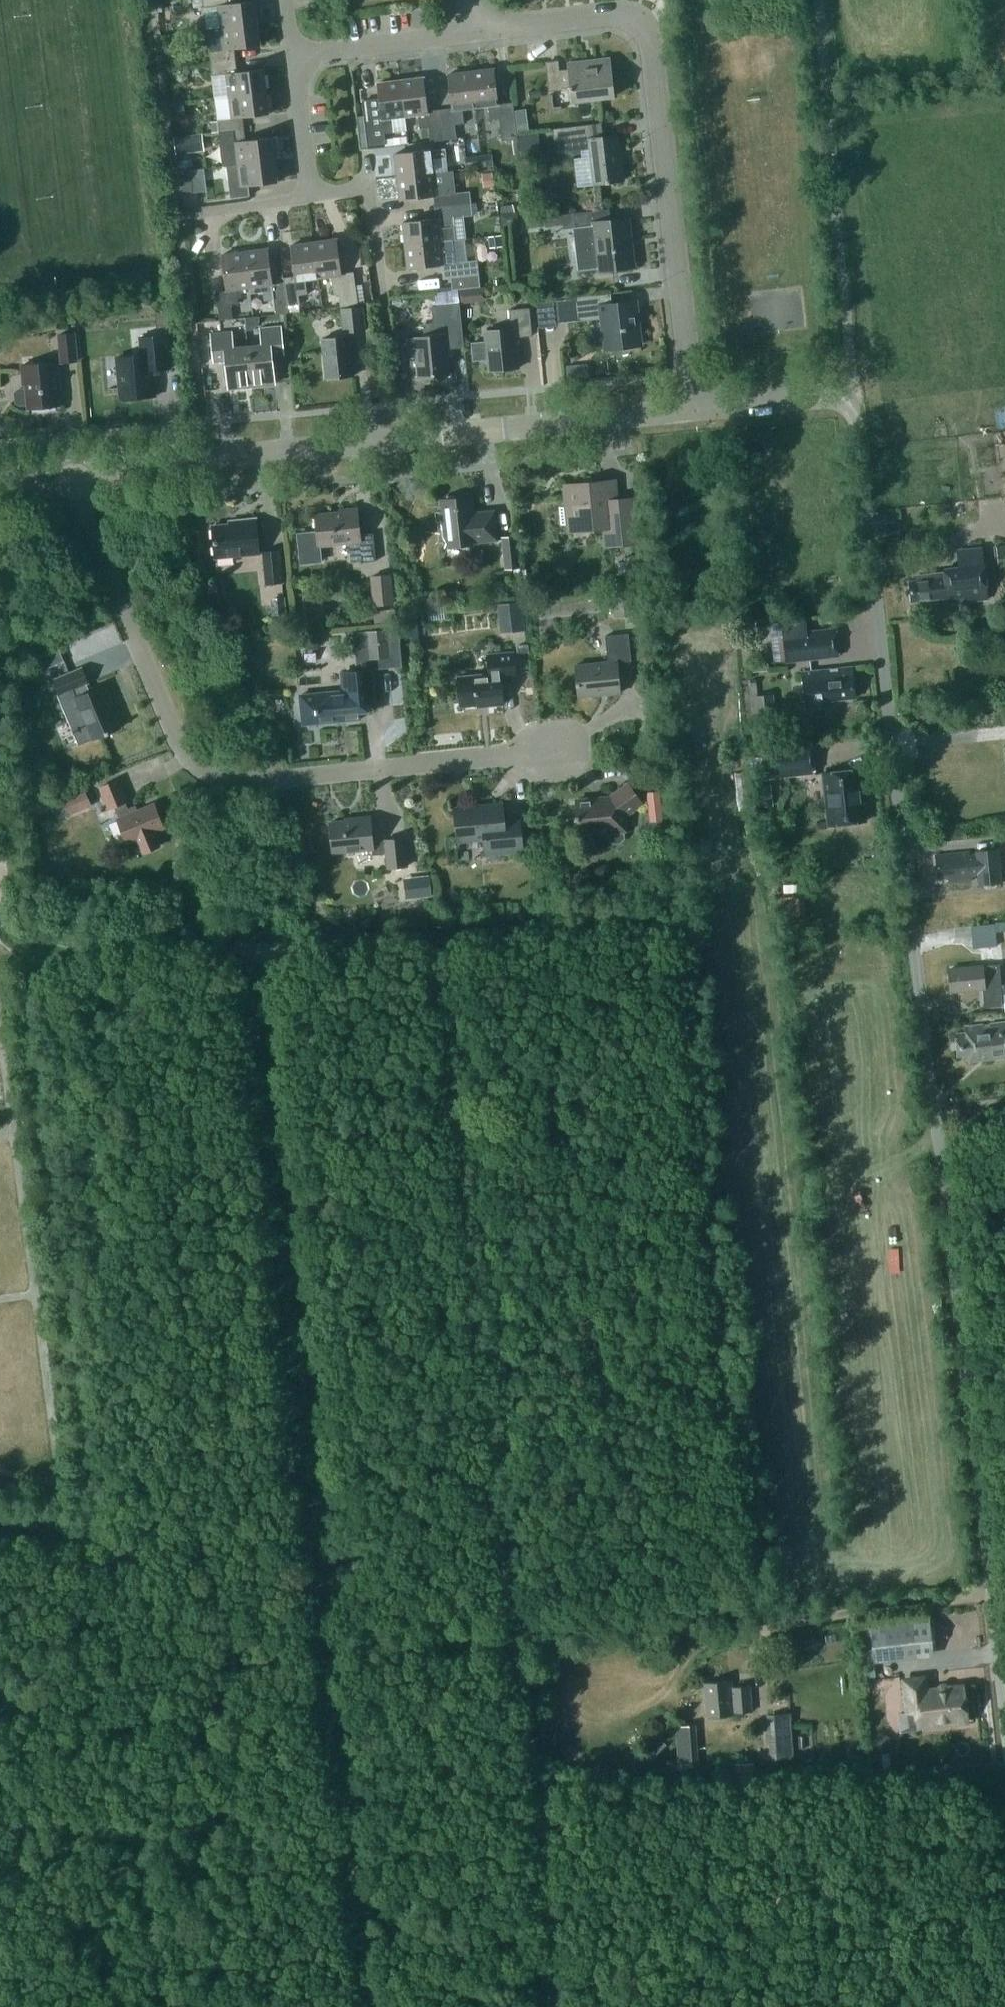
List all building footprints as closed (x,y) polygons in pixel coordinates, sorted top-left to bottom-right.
[(220,28),(257,23),(255,0),(228,4),(228,0),(202,0),(203,7),(217,5),(220,28)] [(206,33),(210,63),(235,60),(234,49),(260,45),(257,23),(220,28),(221,31),(206,33)] [(569,69),(559,71),(558,61),(545,62),(549,90),(561,89),(561,88),(571,86),(573,100),(591,98),(591,100),(613,97),(608,58),(595,60),(595,64),(569,67),(569,69)] [(226,74),(229,96),(266,91),(263,69),(237,72),(235,60),(210,63),(212,76),(226,74)] [(494,69),(470,72),(475,108),(488,106),(490,121),(499,120),(502,141),(517,140),(513,107),(498,109),(498,105),(494,69)] [(440,110),(443,140),(456,138),(454,125),(464,124),(462,109),(475,108),(470,72),(447,75),(452,108),(440,110)] [(443,140),(440,110),(428,111),(424,78),(400,80),(405,116),(418,115),(420,129),(429,128),(431,141),(443,140)] [(377,83),(379,99),(362,102),(367,146),(385,144),(384,133),(393,132),(392,118),(405,116),(400,80),(377,83)] [(217,120),(217,121),(204,123),(200,127),(201,134),(202,134),(219,132),(244,129),(242,117),(269,114),(266,91),(229,96),(231,118),(217,120)] [(183,101),(169,103),(171,120),(185,118),(183,101)] [(593,184),(623,181),(617,135),(603,137),(602,123),(554,128),(556,152),(589,149),(593,184)] [(245,140),(244,129),(219,132),(223,166),(226,165),(274,159),(272,137),(245,140)] [(175,155),(204,151),(202,134),(201,134),(173,137),(175,155)] [(406,136),(392,138),(393,145),(407,143),(406,136)] [(539,140),(518,142),(520,160),(541,158),(539,140)] [(395,154),(397,177),(433,173),(432,160),(446,158),(445,149),(431,151),(431,150),(395,154)] [(491,155),(475,156),(476,167),(492,166),(491,155)] [(277,182),(274,159),(226,165),(230,198),(249,196),(248,186),(277,182)] [(180,194),(192,192),(189,167),(177,169),(180,194)] [(452,171),(397,177),(400,201),(433,197),(435,208),(470,204),(469,193),(454,195),(452,171)] [(492,173),(482,174),(483,188),(493,187),(492,173)] [(470,204),(435,208),(436,220),(403,223),(405,245),(451,241),(454,240),(452,220),(472,218),(470,204)] [(513,205),(499,206),(500,214),(514,212),(513,205)] [(608,209),(572,213),(574,232),(576,230),(581,274),(633,267),(627,221),(610,224),(608,209)] [(514,212),(500,214),(501,228),(519,226),(517,212),(514,212)] [(501,235),(488,237),(489,248),(502,246),(501,235)] [(336,239),(313,242),(318,277),(331,276),(333,287),(330,287),(331,288),(329,288),(330,294),(331,294),(331,295),(339,294),(340,306),(357,304),(357,303),(355,286),(353,273),(341,274),(336,239)] [(451,241),(405,245),(408,269),(441,265),(443,280),(478,277),(476,262),(454,264),(451,241)] [(318,277),(313,242),(290,245),(294,277),(284,278),(288,307),(299,305),(297,295),(307,294),(305,279),(318,277)] [(268,248),(245,251),(250,287),(262,285),(264,299),(273,298),(276,316),(286,314),(282,285),(273,286),(268,248)] [(250,287),(245,251),(221,255),(226,290),(215,292),(218,308),(213,309),(215,320),(232,318),(230,304),(238,303),(236,289),(250,287)] [(482,287),(460,289),(461,303),(483,301),(482,287)] [(575,298),(551,301),(554,324),(578,322),(576,311),(598,308),(600,319),(603,348),(642,344),(637,303),(612,306),(610,294),(575,298)] [(424,337),(415,337),(417,361),(418,377),(449,374),(446,349),(463,347),(459,304),(432,307),(433,323),(423,324),(424,337)] [(341,308),(343,332),(365,330),(363,306),(341,308)] [(487,358),(488,370),(519,367),(515,336),(531,334),(527,307),(507,309),(509,327),(483,331),(485,341),(471,343),(473,360),(487,358)] [(262,344),(247,346),(252,386),(275,383),(272,355),(284,354),(281,326),(260,328),(262,344)] [(252,386),(247,346),(233,347),(232,331),(211,333),(214,361),(226,360),(228,388),(252,386)] [(78,362),(75,332),(57,334),(60,364),(78,362)] [(115,357),(119,399),(153,396),(151,370),(169,368),(166,334),(137,337),(139,355),(115,357)] [(354,375),(349,335),(322,338),(326,378),(354,375)] [(24,384),(25,388),(17,389),(13,392),(14,402),(19,405),(26,404),(27,408),(58,405),(55,379),(58,379),(56,361),(20,365),(22,384),(24,384)] [(578,365),(566,366),(567,379),(579,377),(578,365)] [(605,527),(606,544),(638,541),(634,500),(616,502),(614,481),(565,486),(567,507),(559,507),(561,525),(586,522),(587,528),(605,527)] [(447,499),(440,500),(444,543),(472,540),(472,538),(485,537),(485,541),(497,540),(494,510),(482,511),(482,514),(474,515),(473,512),(472,496),(455,498),(455,500),(447,500),(447,499)] [(321,561),(320,546),(349,543),(351,560),(361,559),(362,562),(377,560),(374,532),(360,534),(357,507),(339,510),(339,512),(315,514),(317,531),(297,533),(300,563),(321,561)] [(212,525),(215,557),(259,553),(256,518),(237,520),(238,523),(212,525)] [(502,537),(505,569),(519,568),(516,536),(502,537)] [(914,602),(950,598),(951,605),(991,600),(987,566),(985,548),(961,551),(963,573),(952,575),(952,572),(921,576),(921,581),(911,582),(914,602)] [(263,552),(266,583),(282,582),(279,550),(263,552)] [(624,558),(626,574),(638,573),(636,557),(624,558)] [(390,574),(370,576),(373,606),(394,603),(390,574)] [(610,593),(613,618),(637,615),(634,591),(610,593)] [(284,597),(270,598),(272,615),(286,614),(284,597)] [(500,634),(525,630),(521,601),(496,604),(500,634)] [(388,629),(365,632),(368,659),(391,656),(388,629)] [(841,657),(838,629),(786,635),(789,662),(841,657)] [(617,662),(631,661),(628,634),(606,636),(609,661),(575,665),(578,697),(620,693),(617,662)] [(45,667),(65,659),(60,645),(39,653),(45,667)] [(489,673),(458,676),(461,706),(488,703),(488,705),(503,704),(500,678),(515,677),(512,652),(487,654),(489,673)] [(768,661),(751,663),(752,672),(768,671),(768,661)] [(81,667),(53,679),(59,694),(62,693),(71,716),(67,717),(68,718),(70,717),(74,728),(71,729),(74,734),(76,733),(80,742),(77,744),(78,745),(92,739),(104,734),(104,735),(109,733),(109,731),(120,727),(109,702),(111,701),(104,685),(89,691),(86,683),(87,682),(81,667)] [(829,701),(853,698),(849,667),(800,672),(804,708),(829,706),(829,701)] [(341,691),(300,694),(302,724),(360,719),(359,710),(359,705),(374,703),(371,669),(356,671),(343,672),(345,690),(341,691)] [(756,698),(758,714),(775,712),(773,696),(756,698)] [(764,780),(815,774),(811,740),(761,746),(764,780)] [(867,822),(862,770),(824,774),(830,826),(867,822)] [(127,842),(137,838),(142,852),(159,845),(153,831),(164,827),(154,803),(130,813),(125,802),(127,801),(117,779),(99,787),(108,809),(114,806),(118,817),(117,818),(127,842)] [(579,834),(596,833),(596,834),(607,833),(608,839),(613,843),(620,843),(624,838),(623,832),(626,831),(624,816),(642,804),(627,783),(608,797),(608,799),(594,800),(594,798),(576,800),(579,834)] [(62,800),(69,816),(91,806),(85,790),(62,800)] [(649,822),(663,820),(660,791),(646,792),(649,822)] [(484,839),(486,855),(522,851),(519,818),(503,820),(502,803),(454,807),(457,841),(484,839)] [(385,853),(387,867),(407,865),(404,838),(384,840),(372,842),(370,816),(352,817),(352,820),(329,822),(332,852),(372,848),(372,854),(385,853)] [(1002,881),(999,850),(938,855),(940,877),(951,877),(951,880),(973,878),(973,871),(980,870),(981,883),(1002,881)] [(403,878),(406,899),(432,896),(429,875),(403,878)] [(995,923),(996,935),(1004,934),(1004,922),(995,923)] [(996,946),(994,924),(972,927),(974,947),(984,946),(984,947),(996,946)] [(999,963),(950,967),(952,992),(983,990),(985,1007),(1002,1006),(999,963)] [(968,1030),(969,1036),(958,1037),(960,1058),(970,1057),(971,1062),(1004,1058),(1004,1025),(968,1030)] [(874,1662),(887,1661),(884,1625),(869,1626),(873,1661),(874,1662)] [(869,1626),(857,1628),(861,1662),(873,1661),(869,1626)] [(886,1687),(886,1698),(902,1698),(902,1677),(868,1676),(868,1687),(886,1687)] [(920,1709),(921,1723),(963,1719),(963,1711),(966,1710),(964,1687),(933,1691),(932,1676),(909,1679),(912,1710),(920,1709)] [(707,1680),(711,1716),(738,1713),(737,1712),(754,1710),(751,1683),(733,1685),(732,1677),(707,1680)] [(888,1731),(884,1689),(865,1691),(871,1746),(897,1743),(897,1737),(896,1736),(895,1735),(893,1735),(892,1735),(891,1734),(891,1733),(890,1732),(889,1731),(888,1731)] [(901,1727),(900,1711),(888,1711),(889,1728),(901,1727)] [(777,1756),(794,1754),(790,1716),(773,1717),(777,1756)] [(659,1737),(644,1751),(653,1759),(667,1744),(659,1737)] [(696,1743),(676,1744),(677,1765),(698,1764),(696,1743)] [(888,1752),(874,1754),(876,1774),(890,1772),(888,1752)] [(752,1763),(733,1763),(734,1775),(753,1775),(752,1763)]
